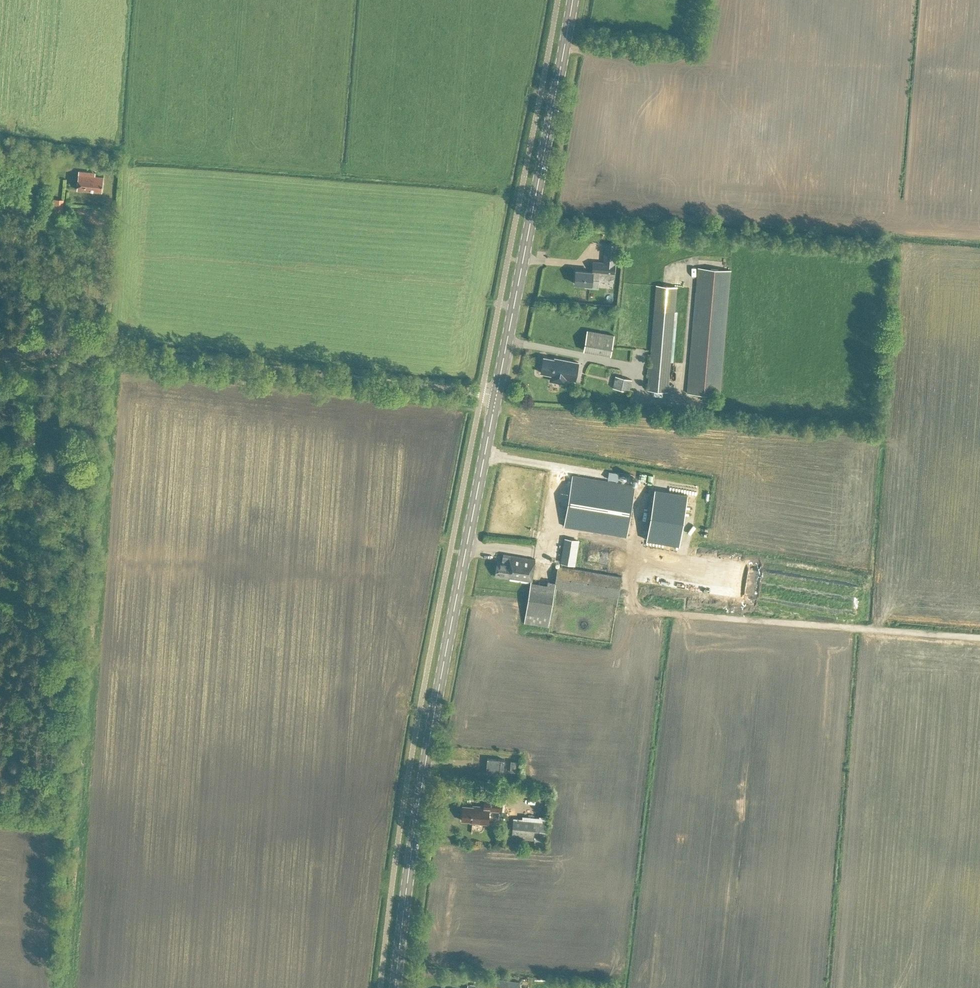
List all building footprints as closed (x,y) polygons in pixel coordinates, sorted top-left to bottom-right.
[(77,189),(102,191),(104,176),(95,175),(95,172),(79,170),(77,189)] [(51,198),(49,210),(62,211),(63,199),(51,198)] [(585,286),(598,287),(600,272),(614,274),(616,245),(605,244),(604,262),(593,261),(592,271),(576,270),(575,283),(585,284),(585,286)] [(687,393),(719,395),(730,269),(698,267),(687,393)] [(648,389),(668,391),(674,311),(654,309),(648,389)] [(583,349),(611,354),(614,334),(587,330),(583,349)] [(554,359),(544,357),(541,372),(551,374),(550,380),(566,383),(566,378),(575,380),(578,362),(560,358),(560,359),(555,358),(555,357),(554,359)] [(613,387),(629,391),(631,379),(616,375),(613,387)] [(619,473),(609,472),(608,479),(618,480),(619,473)] [(573,475),(564,526),(626,536),(635,485),(573,475)] [(655,488),(646,540),(679,545),(688,493),(655,488)] [(555,582),(531,578),(535,559),(503,554),(502,562),(497,561),(495,575),(508,578),(508,579),(530,582),(524,623),(548,627),(555,586),(618,597),(621,576),(573,568),(578,540),(566,538),(561,566),(558,565),(555,582)] [(486,771),(504,773),(505,759),(487,758),(486,771)] [(501,810),(502,798),(486,797),(485,806),(478,805),(478,806),(463,805),(462,820),(470,820),(470,822),(488,823),(489,809),(501,810)] [(535,837),(544,837),(546,816),(538,815),(538,817),(522,816),(521,818),(513,818),(511,835),(535,837)] [(543,846),(544,837),(535,837),(534,846),(543,846)] [(491,987),(519,987),(520,981),(483,977),(482,982),(485,983),(485,987),(491,987)]
